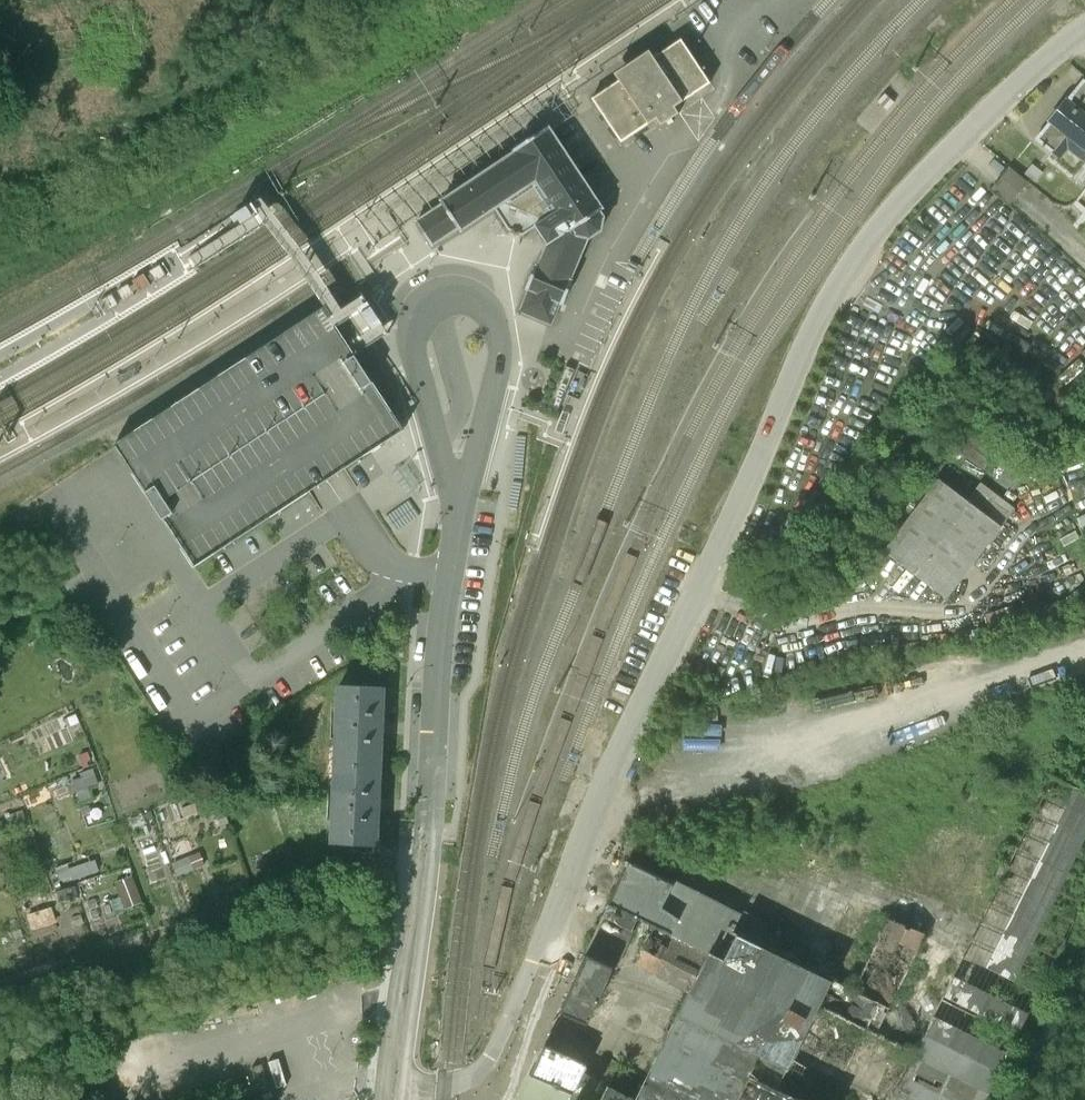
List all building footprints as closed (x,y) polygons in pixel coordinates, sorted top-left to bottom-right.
[(592,98),(622,142),(657,118),(662,125),(679,113),(675,107),(711,83),(681,39),(654,57),(649,49),(613,74),(618,81),(592,98)] [(1044,138),(1060,150),(1052,160),(1084,186),(1084,86),(1044,138)] [(460,233),(495,210),(509,229),(524,235),(536,228),(549,245),(520,312),(552,325),(600,203),(554,136),(417,225),(432,246),(458,230),(460,233)] [(1011,164),(993,185),(1010,200),(1029,179),(1011,164)] [(247,206),(253,215),(257,212),(252,203),(247,206)] [(247,206),(236,213),(238,217),(241,222),(253,215),(250,211),(247,206)] [(235,226),(241,222),(236,213),(230,217),(235,226)] [(160,265),(149,272),(151,274),(154,280),(156,282),(167,276),(160,265)] [(151,274),(146,278),(149,283),(154,280),(151,274)] [(132,282),(134,285),(137,290),(139,293),(151,286),(149,283),(146,278),(144,275),(132,282)] [(127,285),(116,292),(123,302),(134,296),(132,293),(129,288),(127,285)] [(134,285),(129,288),(132,293),(137,290),(134,285)] [(111,294),(101,301),(107,312),(118,305),(111,294)] [(366,310),(371,307),(368,301),(358,308),(361,313),(366,310)] [(366,310),(361,313),(369,325),(374,321),(379,318),(371,307),(366,310)] [(327,320),(322,313),(115,449),(154,509),(193,570),(322,487),(339,476),(376,452),(402,434),(362,374),(329,323),(327,320)] [(382,323),(379,318),(374,321),(369,325),(372,330),(382,323)] [(411,461),(399,468),(407,482),(413,493),(426,486),(411,461)] [(967,503),(943,486),(888,560),(948,604),(1014,515),(978,489),(967,503)] [(335,692),(334,768),(382,769),(383,693),(335,692)] [(382,769),(334,768),(333,849),(381,849),(382,769)] [(1056,782),(942,1004),(1012,1040),(1084,900),(1084,796),(1056,782)] [(141,818),(140,878),(174,879),(174,862),(212,863),(212,884),(226,884),(226,861),(209,860),(209,832),(147,831),(147,818),(141,818)] [(60,881),(97,872),(92,854),(55,863),(60,881)] [(678,887),(632,867),(614,908),(675,935),(682,920),(666,913),(678,887)] [(1012,1040),(942,1004),(914,989),(936,947),(889,922),(849,998),(817,989),(765,1099),(981,1099),(1012,1040)] [(817,989),(739,952),(727,978),(710,970),(648,1099),(765,1099),(817,989)] [(615,973),(589,962),(565,1017),(591,1028),(615,973)] [(518,1099),(599,1099),(607,1082),(585,1073),(589,1064),(543,1044),(518,1099)]
